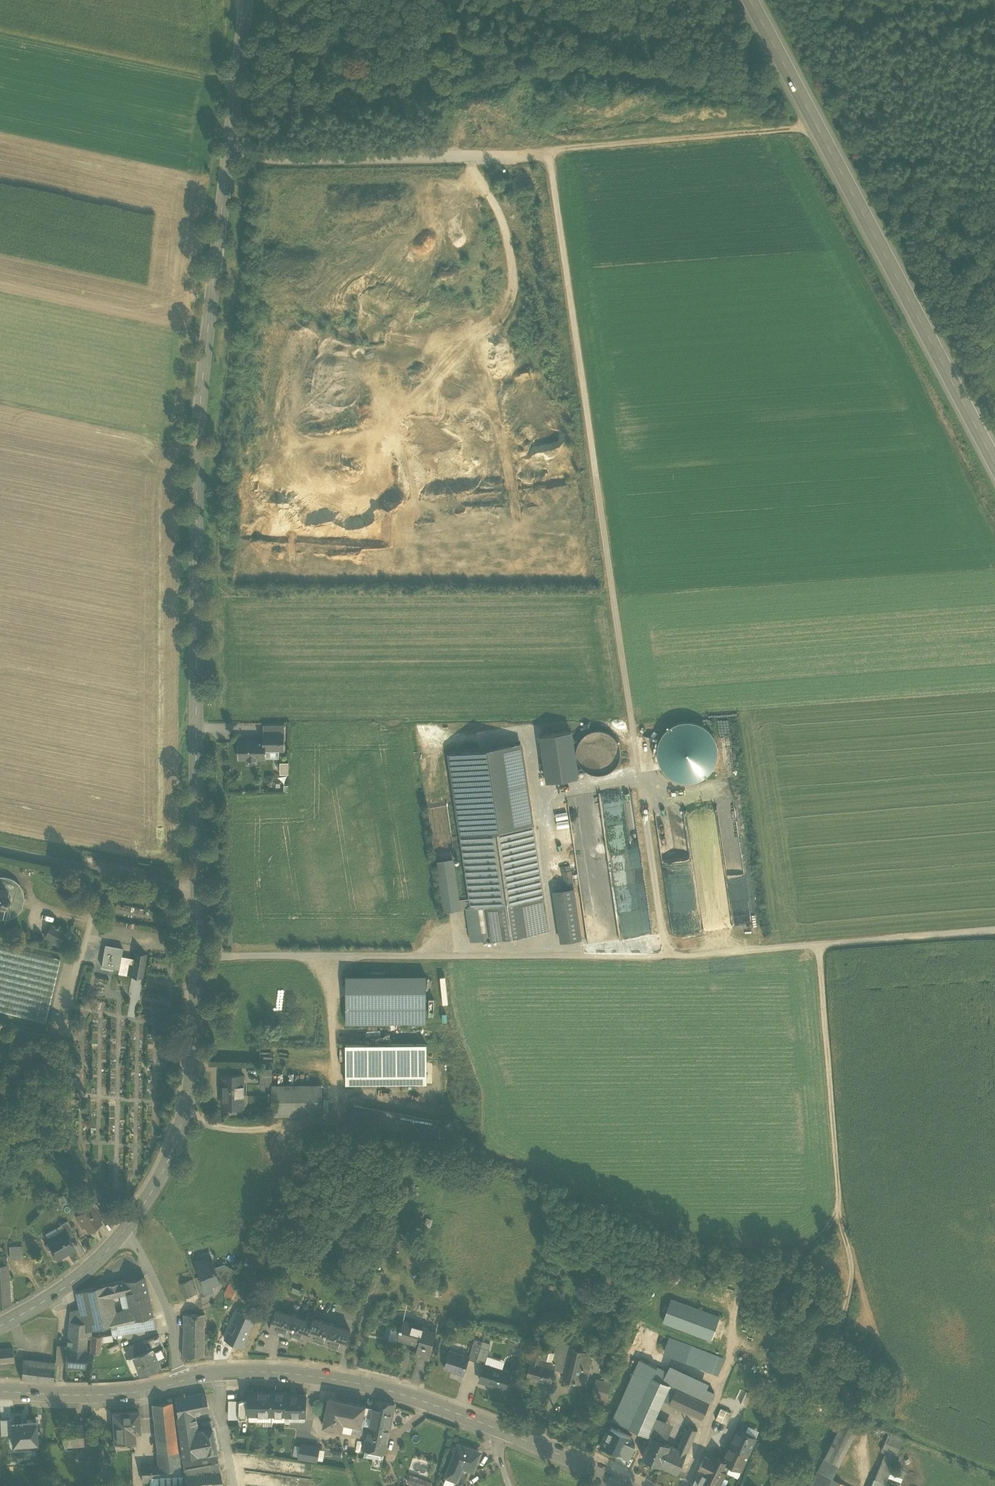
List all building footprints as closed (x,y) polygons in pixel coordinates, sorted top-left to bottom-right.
[(673,728),(666,733),(661,740),(658,748),(658,757),(660,766),(664,773),(671,779),(678,783),(687,784),(696,783),(704,780),(710,775),(715,768),(718,759),(718,751),(716,742),(712,735),(705,729),(698,725),(689,724),(681,724),(673,728)] [(584,768),(591,773),(599,774),(607,772),(614,767),(618,760),(620,752),(618,744),(613,737),(606,732),(597,731),(589,733),(582,738),(578,745),(577,754),(579,762),(584,768)] [(284,732),(265,732),(265,741),(284,741),(284,732)] [(572,734),(540,738),(546,784),(578,780),(572,734)] [(265,741),(256,741),(254,740),(252,740),(251,741),(252,741),(251,742),(249,742),(248,741),(240,741),(240,758),(248,758),(248,759),(256,759),(256,758),(265,758),(265,750),(284,750),(284,741),(265,741)] [(522,745),(450,755),(471,907),(543,897),(522,745)] [(287,773),(287,761),(278,761),(278,773),(287,773)] [(454,860),(437,863),(444,913),(461,911),(454,860)] [(562,885),(573,885),(572,864),(561,865),(562,885)] [(0,876),(0,919),(2,919),(6,919),(8,918),(11,917),(13,916),(14,915),(16,914),(18,912),(20,910),(21,908),(22,907),(22,905),(23,903),(23,902),(24,900),(24,897),(24,894),(23,892),(23,890),(22,888),(20,885),(19,884),(18,882),(16,881),(14,879),(12,878),(9,877),(6,876),(2,875),(0,876)] [(574,888),(553,892),(560,944),(582,941),(574,888)] [(548,933),(543,897),(471,907),(465,907),(470,943),(548,933)] [(64,932),(51,925),(44,936),(58,943),(64,932)] [(123,947),(105,944),(101,965),(118,969),(118,973),(126,974),(128,962),(129,962),(130,957),(121,955),(123,947)] [(0,945),(0,1010),(45,1021),(60,959),(0,945)] [(148,954),(131,951),(130,957),(129,962),(127,975),(144,978),(148,954)] [(428,977),(346,978),(347,1024),(428,1024),(428,977)] [(428,1045),(347,1045),(346,1085),(427,1084),(428,1045)] [(272,1068),(260,1068),(260,1084),(272,1084),(272,1068)] [(244,1074),(223,1074),(222,1089),(224,1089),(224,1106),(244,1106),(244,1074)] [(322,1084),(272,1084),(272,1114),(322,1114),(322,1084)] [(105,1216),(95,1201),(90,1204),(100,1219),(105,1216)] [(100,1219),(90,1204),(77,1213),(80,1218),(78,1219),(82,1226),(84,1224),(88,1230),(101,1221),(100,1219)] [(75,1233),(67,1219),(60,1223),(64,1230),(65,1230),(68,1237),(75,1233)] [(68,1237),(65,1230),(64,1230),(47,1239),(48,1241),(46,1244),(48,1248),(52,1248),(57,1257),(74,1247),(68,1237)] [(603,1247),(591,1242),(589,1248),(601,1252),(603,1247)] [(22,1246),(9,1246),(10,1259),(23,1258),(22,1246)] [(0,1256),(0,1286),(9,1285),(7,1256),(0,1256)] [(212,1260),(196,1265),(205,1291),(213,1289),(211,1283),(219,1280),(227,1266),(226,1265),(215,1268),(212,1260)] [(235,1270),(227,1265),(227,1266),(219,1280),(220,1280),(226,1284),(235,1270)] [(144,1275),(123,1280),(126,1292),(127,1298),(148,1293),(144,1275)] [(233,1275),(225,1292),(234,1297),(242,1280),(233,1275)] [(193,1278),(180,1282),(185,1297),(197,1292),(193,1278)] [(123,1280),(116,1282),(119,1294),(126,1292),(123,1280)] [(116,1282),(102,1285),(104,1294),(105,1297),(119,1294),(116,1282)] [(0,1286),(0,1304),(10,1303),(9,1285),(0,1286)] [(102,1285),(85,1289),(87,1298),(104,1294),(102,1285)] [(85,1289),(76,1291),(83,1321),(91,1322),(93,1322),(87,1298),(85,1289)] [(104,1294),(87,1298),(93,1322),(94,1328),(110,1324),(112,1329),(133,1323),(132,1319),(152,1314),(148,1293),(127,1298),(130,1311),(120,1313),(109,1317),(105,1297),(104,1294)] [(720,1317),(671,1299),(663,1321),(711,1339),(720,1317)] [(239,1308),(224,1308),(224,1314),(224,1330),(243,1331),(243,1314),(239,1314),(239,1308)] [(312,1321),(275,1310),(269,1328),(270,1328),(270,1327),(278,1329),(277,1330),(298,1337),(299,1336),(306,1339),(306,1340),(307,1340),(308,1336),(312,1322),(312,1321)] [(152,1314),(132,1319),(133,1323),(112,1329),(110,1324),(112,1334),(155,1326),(152,1314)] [(205,1314),(183,1314),(183,1335),(189,1335),(189,1330),(204,1330),(205,1314)] [(350,1331),(313,1318),(312,1321),(312,1322),(308,1336),(316,1339),(315,1339),(336,1346),(336,1345),(344,1348),(344,1349),(350,1331)] [(83,1321),(69,1320),(68,1335),(67,1346),(67,1348),(86,1349),(87,1337),(90,1337),(91,1322),(83,1321)] [(436,1333),(412,1326),(413,1324),(403,1321),(398,1338),(418,1344),(415,1355),(429,1359),(436,1333)] [(204,1330),(189,1330),(189,1335),(183,1335),(182,1356),(204,1356),(204,1330)] [(243,1331),(224,1330),(223,1346),(242,1347),(243,1331)] [(101,1335),(91,1335),(90,1350),(100,1351),(101,1335)] [(158,1335),(139,1342),(142,1351),(152,1347),(154,1350),(163,1347),(158,1335)] [(482,1343),(475,1340),(469,1357),(469,1359),(476,1362),(481,1348),(482,1343)] [(118,1342),(108,1347),(110,1352),(121,1348),(118,1342)] [(139,1342),(130,1345),(134,1354),(142,1351),(139,1342)] [(554,1353),(543,1350),(544,1349),(535,1346),(526,1379),(540,1382),(549,1384),(550,1385),(554,1368),(565,1371),(570,1348),(571,1348),(571,1346),(557,1342),(554,1353)] [(689,1348),(674,1343),(671,1352),(686,1357),(689,1348)] [(128,1357),(132,1356),(131,1355),(134,1354),(130,1345),(130,1344),(124,1346),(128,1357)] [(57,1363),(66,1364),(67,1348),(67,1346),(58,1345),(57,1363)] [(717,1356),(690,1346),(689,1348),(686,1357),(713,1367),(717,1356)] [(14,1361),(12,1347),(0,1349),(0,1362),(14,1361)] [(142,1351),(150,1369),(160,1365),(154,1350),(152,1347),(142,1351)] [(86,1349),(67,1348),(66,1364),(85,1365),(86,1349)] [(476,1362),(484,1364),(485,1364),(487,1357),(489,1350),(481,1348),(476,1362)] [(571,1348),(570,1348),(565,1371),(563,1378),(586,1384),(594,1354),(571,1348)] [(150,1369),(142,1351),(134,1354),(131,1355),(132,1356),(134,1362),(139,1374),(150,1369)] [(469,1357),(450,1351),(444,1368),(464,1374),(469,1359),(469,1357)] [(55,1362),(29,1359),(29,1355),(24,1354),(23,1358),(21,1370),(21,1377),(53,1381),(55,1362)] [(132,1356),(128,1357),(125,1358),(128,1365),(134,1362),(132,1356)] [(723,1358),(717,1356),(713,1367),(719,1369),(723,1358)] [(487,1357),(485,1364),(503,1370),(506,1363),(487,1357)] [(618,1359),(612,1357),(608,1367),(609,1367),(615,1369),(615,1368),(618,1359)] [(667,1372),(640,1360),(613,1418),(630,1426),(652,1377),(663,1381),(667,1372)] [(485,1364),(484,1364),(479,1379),(495,1384),(495,1386),(506,1390),(512,1373),(503,1370),(485,1364)] [(670,1366),(667,1372),(663,1381),(669,1384),(676,1387),(709,1403),(714,1392),(707,1389),(709,1384),(670,1366)] [(615,1369),(609,1367),(605,1383),(611,1384),(612,1380),(615,1369)] [(663,1381),(652,1377),(630,1426),(646,1433),(662,1399),(669,1384),(663,1381)] [(605,1383),(597,1381),(593,1395),(607,1399),(611,1384),(605,1383)] [(540,1382),(535,1400),(544,1402),(549,1384),(540,1382)] [(676,1387),(669,1384),(662,1399),(669,1402),(676,1387)] [(709,1403),(676,1387),(669,1402),(703,1418),(709,1403)] [(205,1390),(173,1397),(177,1416),(195,1412),(208,1409),(205,1390)] [(273,1391),(249,1390),(249,1399),(249,1412),(250,1412),(263,1413),(263,1418),(273,1418),(273,1391)] [(307,1394),(286,1394),(286,1391),(273,1391),(273,1418),(285,1418),(285,1420),(290,1420),(290,1418),(295,1418),(306,1419),(307,1394)] [(607,1399),(593,1395),(591,1394),(589,1401),(605,1406),(607,1399)] [(366,1403),(335,1397),(335,1398),(329,1397),(324,1424),(342,1428),(344,1420),(361,1423),(361,1424),(362,1424),(364,1415),(366,1405),(366,1403)] [(239,1417),(239,1399),(229,1399),(229,1417),(239,1417)] [(249,1399),(239,1399),(239,1417),(250,1418),(250,1412),(249,1412),(249,1399)] [(395,1403),(375,1399),(373,1406),(366,1405),(364,1415),(371,1417),(369,1424),(370,1425),(366,1442),(386,1446),(395,1403)] [(171,1400),(152,1402),(156,1449),(177,1449),(171,1400)] [(726,1422),(731,1411),(719,1406),(715,1417),(726,1422)] [(138,1409),(112,1411),(114,1440),(134,1439),(134,1430),(139,1430),(138,1409)] [(177,1416),(176,1416),(182,1455),(182,1456),(198,1453),(194,1429),(197,1428),(195,1412),(177,1416)] [(210,1419),(201,1421),(202,1428),(212,1426),(210,1419)] [(717,1420),(712,1430),(723,1435),(727,1425),(717,1420)] [(843,1420),(818,1469),(829,1475),(832,1476),(857,1427),(843,1420)] [(82,1421),(62,1422),(63,1441),(75,1440),(83,1439),(82,1421)] [(670,1427),(658,1421),(652,1435),(664,1441),(670,1427)] [(678,1447),(670,1444),(661,1464),(678,1472),(697,1429),(688,1425),(678,1447)] [(904,1438),(875,1425),(871,1434),(885,1440),(881,1449),(885,1451),(896,1456),(904,1438)] [(197,1428),(194,1429),(198,1453),(216,1450),(212,1426),(202,1428),(197,1428)] [(632,1436),(611,1426),(607,1435),(605,1434),(601,1443),(610,1447),(610,1446),(623,1452),(623,1453),(629,1456),(635,1443),(630,1441),(632,1436)] [(737,1430),(723,1460),(729,1462),(729,1463),(741,1468),(755,1438),(737,1430)] [(664,1441),(652,1435),(642,1456),(661,1464),(670,1444),(664,1441)] [(481,1450),(458,1441),(446,1475),(447,1475),(456,1479),(461,1465),(474,1469),(481,1450)] [(386,1446),(366,1442),(365,1448),(385,1452),(386,1446)] [(320,1446),(302,1443),(299,1456),(317,1459),(320,1446)] [(177,1449),(156,1449),(158,1463),(149,1464),(150,1474),(180,1473),(177,1449)] [(198,1453),(182,1456),(182,1455),(181,1455),(183,1472),(219,1470),(216,1450),(198,1453)] [(896,1456),(885,1451),(874,1478),(885,1482),(896,1456)] [(698,1482),(707,1485),(717,1485),(729,1463),(729,1462),(723,1460),(712,1454),(698,1482)] [(149,1464),(141,1464),(141,1478),(150,1478),(150,1474),(149,1464)] [(810,1485),(823,1485),(829,1475),(818,1469),(810,1485)] [(183,1472),(184,1485),(210,1485),(222,1485),(219,1470),(183,1472)] [(406,1481),(424,1485),(429,1485),(431,1478),(408,1472),(406,1481)] [(150,1474),(150,1478),(151,1485),(181,1485),(180,1473),(150,1474)] [(447,1475),(444,1482),(444,1484),(450,1485),(454,1485),(454,1484),(456,1479),(447,1475)] [(823,1485),(841,1485),(843,1482),(832,1476),(829,1475),(823,1485)] [(871,1485),(884,1485),(885,1482),(874,1478),(871,1485)]
